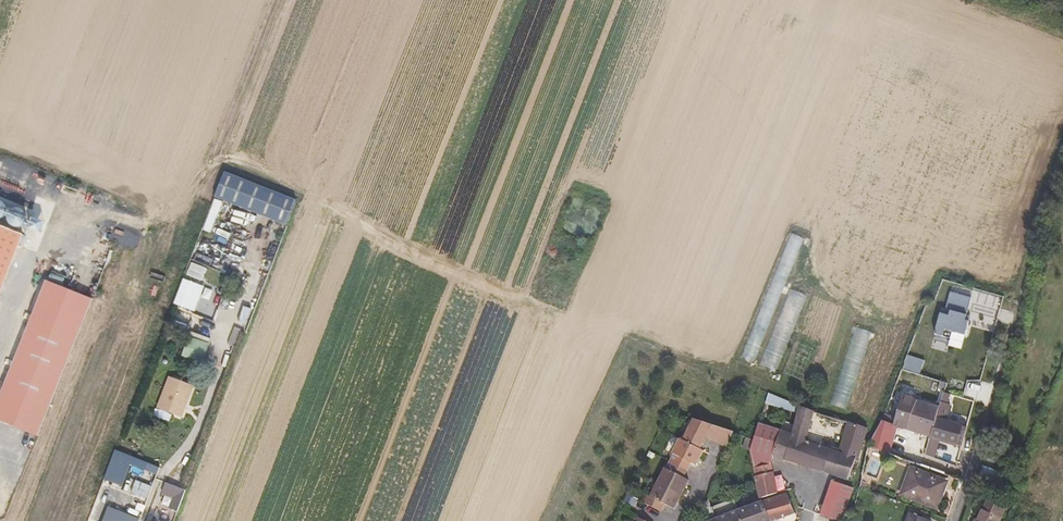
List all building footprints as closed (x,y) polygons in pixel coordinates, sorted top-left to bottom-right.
[(299,199),(228,171),(219,196),(289,224),(299,199)] [(0,225),(0,295),(24,234),(0,225)] [(790,233),(743,357),(756,361),(803,237),(790,233)] [(52,280),(0,409),(0,418),(43,435),(98,298),(52,280)] [(761,363),(777,370),(808,295),(791,288),(761,363)] [(943,328),(964,333),(972,296),(950,291),(945,313),(938,311),(933,333),(942,335),(943,328)] [(191,332),(183,356),(202,362),(210,338),(191,332)] [(919,374),(924,360),(907,355),(902,369),(919,374)] [(831,403),(847,409),(862,362),(846,357),(831,403)] [(185,381),(167,374),(155,406),(173,412),(185,381)] [(188,383),(185,381),(173,412),(177,413),(188,383)] [(766,404),(799,411),(801,402),(768,395),(766,404)] [(900,403),(894,435),(927,443),(933,423),(939,404),(931,402),(929,410),(900,403)] [(817,479),(832,483),(846,487),(852,469),(854,470),(864,437),(851,433),(845,430),(840,446),(835,463),(802,453),(808,434),(813,419),(799,414),(789,443),(781,467),(817,479)] [(840,446),(845,430),(821,422),(813,419),(808,434),(840,446)] [(933,423),(927,443),(969,452),(975,433),(933,423)] [(727,454),(732,441),(691,426),(680,450),(676,448),(669,462),(670,463),(663,478),(661,478),(647,507),(644,505),(641,513),(655,520),(660,513),(668,517),(683,488),(678,485),(685,471),(691,473),(698,458),(695,456),(701,443),(727,454)] [(880,428),(867,454),(884,459),(894,435),(880,428)] [(769,469),(770,464),(778,440),(756,433),(751,450),(748,460),(754,475),(769,469)] [(770,464),(781,467),(789,443),(778,440),(770,464)] [(911,457),(908,466),(918,470),(921,461),(911,457)] [(123,479),(135,483),(132,492),(149,497),(158,467),(129,458),(123,479)] [(938,464),(922,459),(921,461),(918,470),(946,478),(948,468),(938,466),(938,464)] [(946,478),(958,482),(961,473),(948,468),(946,478)] [(762,500),(763,501),(779,495),(769,469),(754,475),(762,500)] [(943,485),(908,474),(899,499),(934,511),(943,485)] [(999,488),(978,480),(972,495),(993,504),(998,494),(999,488)] [(168,507),(178,511),(186,489),(166,481),(162,494),(172,497),(168,507)] [(1012,489),(1010,487),(1001,485),(999,488),(998,494),(1007,499),(1012,489)] [(831,489),(819,520),(822,520),(842,520),(851,496),(831,489)] [(795,518),(787,496),(764,504),(770,520),(786,520),(795,518)] [(713,511),(709,503),(703,505),(708,520),(717,520),(713,511)] [(717,520),(742,520),(739,514),(739,512),(736,503),(713,511),(717,520)] [(764,504),(758,506),(739,514),(742,520),(770,520),(764,504)] [(137,518),(109,509),(105,520),(136,520),(137,518)]
